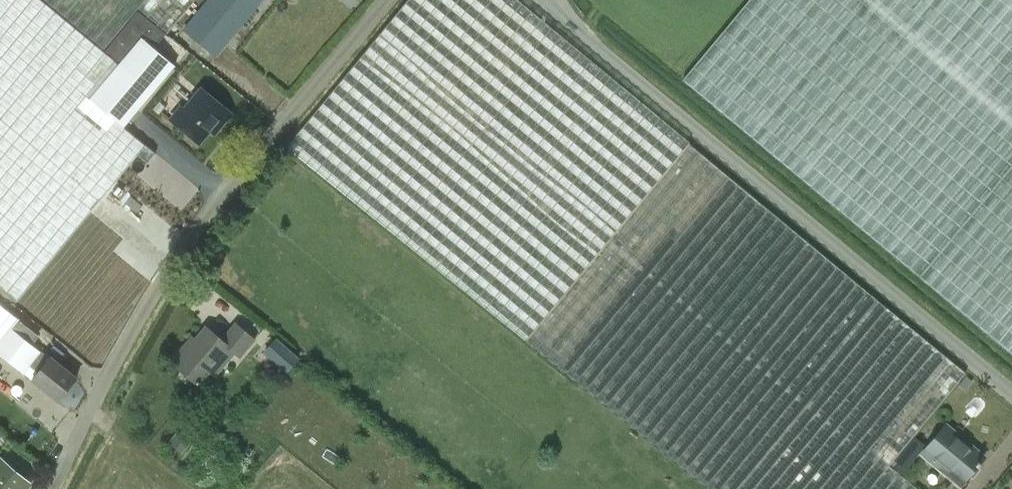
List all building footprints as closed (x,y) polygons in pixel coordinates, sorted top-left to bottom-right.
[(14,301),(134,154),(144,162),(152,152),(120,126),(172,63),(141,37),(117,66),(36,0),(0,0),(0,289),(14,301)] [(102,47),(136,7),(165,32),(193,0),(47,0),(102,47)] [(182,30),(215,57),(263,0),(207,0),(182,30)] [(286,149),(445,277),(594,396),(708,488),(899,488),(881,474),(964,373),(800,236),(515,0),(409,0),(286,149)] [(1011,355),(1011,0),(748,0),(682,80),(1011,355)] [(118,63),(141,35),(155,47),(165,35),(137,12),(105,52),(118,63)] [(200,88),(171,122),(197,143),(215,121),(220,125),(230,113),(200,88)] [(16,318),(0,306),(0,338),(16,318)] [(16,318),(0,338),(0,356),(21,373),(27,365),(33,370),(27,378),(56,401),(74,378),(39,350),(45,342),(16,318)] [(182,346),(169,362),(195,385),(207,371),(213,376),(232,353),(237,357),(252,340),(233,324),(219,340),(203,327),(185,349),(182,346)] [(300,359),(276,339),(264,353),(288,374),(300,359)] [(941,427),(920,453),(924,457),(926,455),(947,472),(949,470),(962,481),(982,457),(968,445),(966,447),(941,427)] [(29,484),(0,460),(0,488),(25,488),(29,484)]
